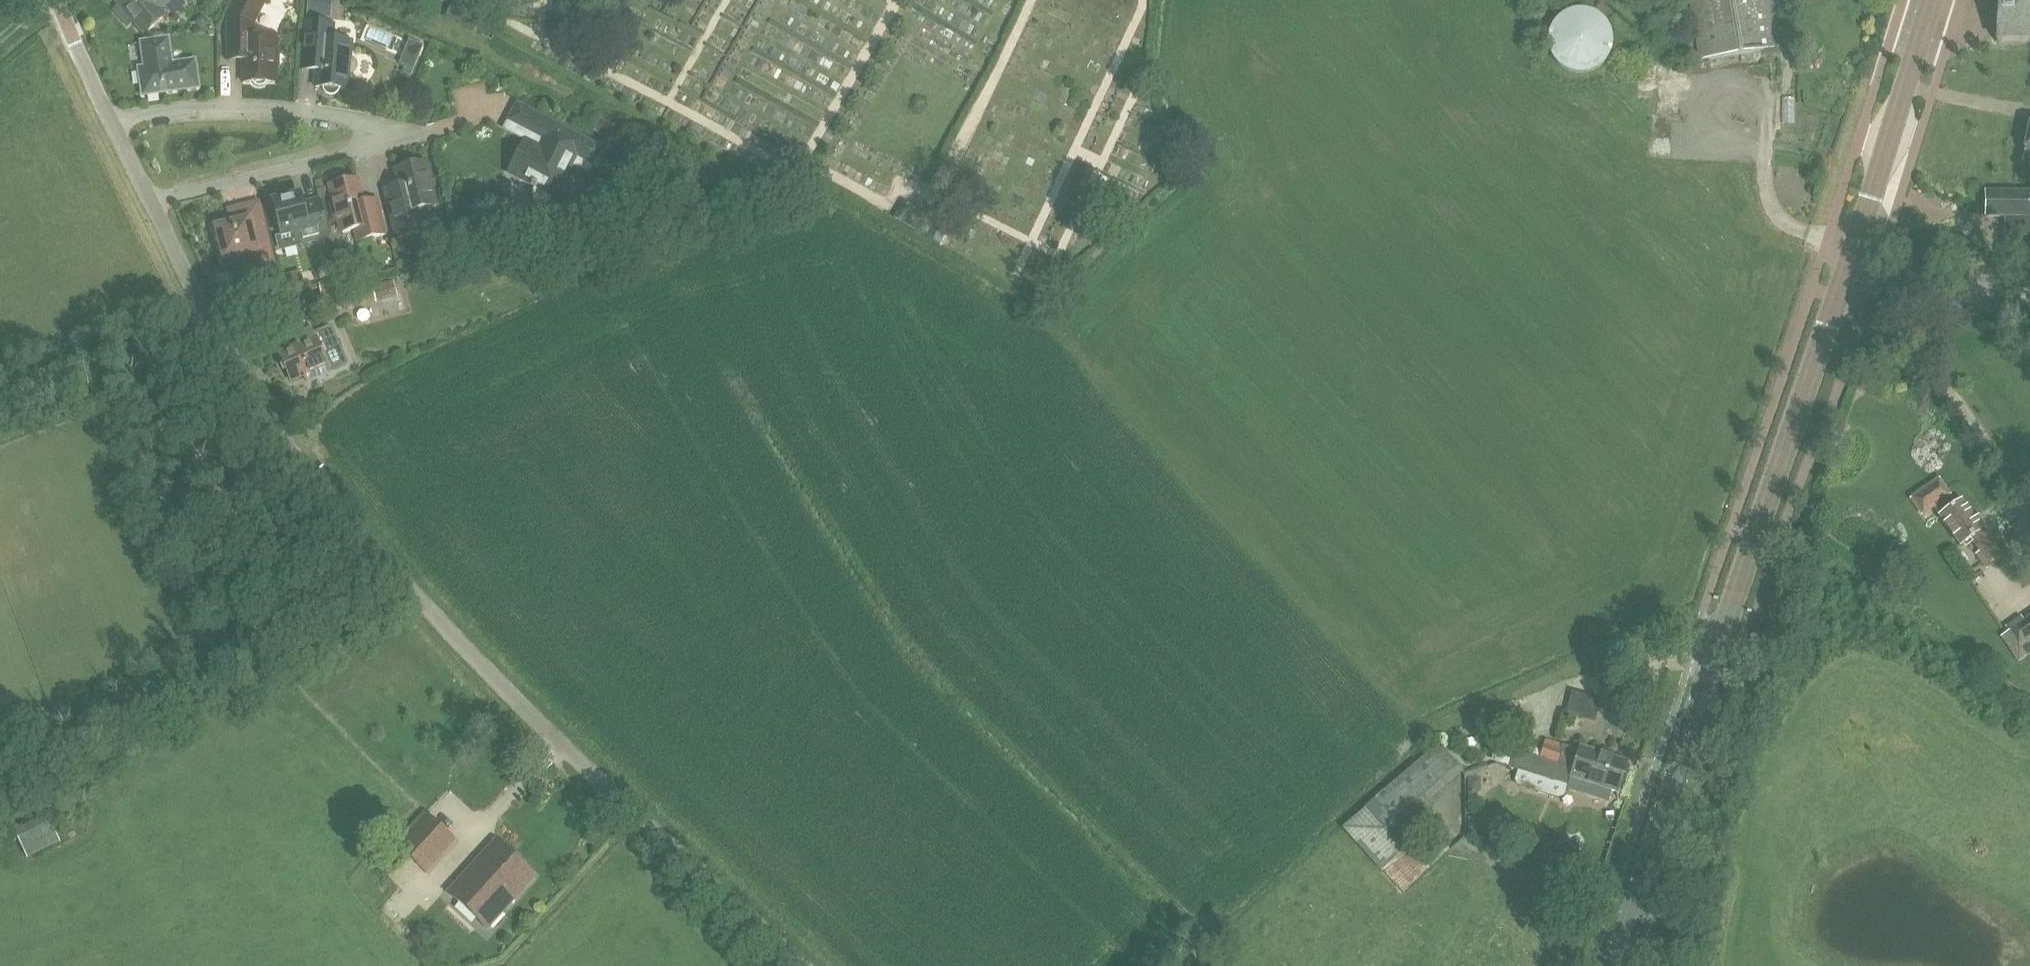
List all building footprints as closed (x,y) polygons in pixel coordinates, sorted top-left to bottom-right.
[(119,5),(120,6),(114,11),(128,27),(134,22),(145,35),(166,16),(160,10),(171,0),(114,0),(119,5)] [(280,54),(278,51),(278,36),(261,35),(255,31),(254,23),(266,2),(262,0),(237,0),(228,17),(228,42),(243,42),(243,83),(253,83),(255,86),(260,87),(265,86),(267,83),(276,83),(277,67),(280,64),(280,54)] [(307,15),(331,17),(332,0),(309,0),(307,15)] [(1701,61),(1780,49),(1772,0),(1691,0),(1701,61)] [(2029,42),(2029,0),(1997,0),(2000,44),(2029,42)] [(451,5),(445,18),(458,24),(465,11),(451,5)] [(203,15),(194,23),(202,31),(211,24),(203,15)] [(331,96),(335,95),(338,93),(340,89),(348,89),(349,73),(353,73),(356,70),(358,66),(357,62),(354,59),(350,58),(352,42),(336,40),(333,37),(334,25),(306,23),(304,51),(318,52),(315,87),(324,88),(324,92),(327,95),(331,96)] [(145,61),(146,62),(147,62),(148,68),(140,69),(143,95),(198,87),(195,61),(174,64),(171,62),(168,39),(142,43),(145,60),(145,61)] [(1783,97),(1783,123),(1796,124),(1797,97),(1783,97)] [(556,198),(572,167),(577,157),(593,165),(602,149),(517,105),(509,121),(534,134),(521,158),(518,156),(508,174),(532,186),(531,186),(535,188),(534,192),(534,197),(536,201),(541,204),(546,203),(550,201),(552,197),(556,198)] [(615,131),(614,131),(598,123),(594,131),(611,140),(615,131)] [(404,204),(389,208),(397,239),(425,232),(420,210),(437,205),(426,163),(420,164),(415,162),(405,164),(402,169),(395,170),(404,204)] [(335,222),(339,221),(342,233),(356,230),(358,241),(386,235),(377,200),(363,203),(358,180),(330,186),(334,202),(330,203),(335,222)] [(1986,191),(1985,217),(2007,217),(2006,245),(2014,245),(2014,253),(2029,253),(2029,192),(1986,191)] [(275,237),(279,250),(329,237),(324,217),(308,221),(301,194),(273,201),(281,236),(275,237)] [(925,239),(939,247),(946,234),(932,226),(936,220),(903,201),(893,218),(926,237),(925,239)] [(218,228),(218,231),(216,233),(215,237),(216,240),(218,242),(222,243),(225,259),(242,255),(245,270),(250,269),(257,298),(279,293),(257,205),(236,210),(238,216),(233,217),(234,224),(218,228)] [(301,271),(280,277),(283,291),(304,286),(301,271)] [(372,282),(355,286),(352,275),(320,283),(327,314),(346,309),(346,311),(378,303),(372,282)] [(306,377),(308,382),(332,372),(329,365),(339,361),(329,337),(318,341),(317,338),(280,353),(292,382),(306,377)] [(1940,479),(1909,498),(1922,517),(1937,507),(1942,514),(1938,516),(1959,548),(1965,545),(1966,547),(1973,543),(1979,552),(1976,555),(1985,571),(2011,554),(2000,539),(1997,540),(1981,515),(1975,519),(1964,501),(1956,505),(1940,479)] [(2024,619),(2021,616),(2006,626),(2021,648),(2029,641),(2029,628),(2024,619)] [(1601,699),(1583,694),(1577,718),(1595,723),(1601,699)] [(1594,785),(1591,795),(1607,800),(1610,790),(1618,792),(1627,762),(1612,757),(1602,754),(1581,747),(1581,749),(1563,744),(1545,740),(1543,745),(1542,749),(1529,745),(1516,742),(1491,734),(1483,761),(1510,768),(1518,770),(1568,785),(1570,778),(1594,785)] [(1342,827),(1380,871),(1402,893),(1450,850),(1435,834),(1412,854),(1394,834),(1402,826),(1412,818),(1465,771),(1439,743),(1342,827)] [(1468,779),(1468,798),(1476,798),(1482,792),(1482,779),(1468,779)] [(8,819),(0,822),(0,824),(10,845),(19,840),(28,860),(62,843),(40,800),(7,816),(8,819)] [(428,873),(457,843),(427,815),(398,846),(399,846),(397,848),(427,875),(428,873)] [(1467,820),(1468,835),(1481,834),(1481,826),(1475,820),(1467,820)] [(496,840),(449,893),(488,929),(536,876),(496,840)] [(1591,865),(1587,877),(1595,879),(1598,867),(1591,865)]
